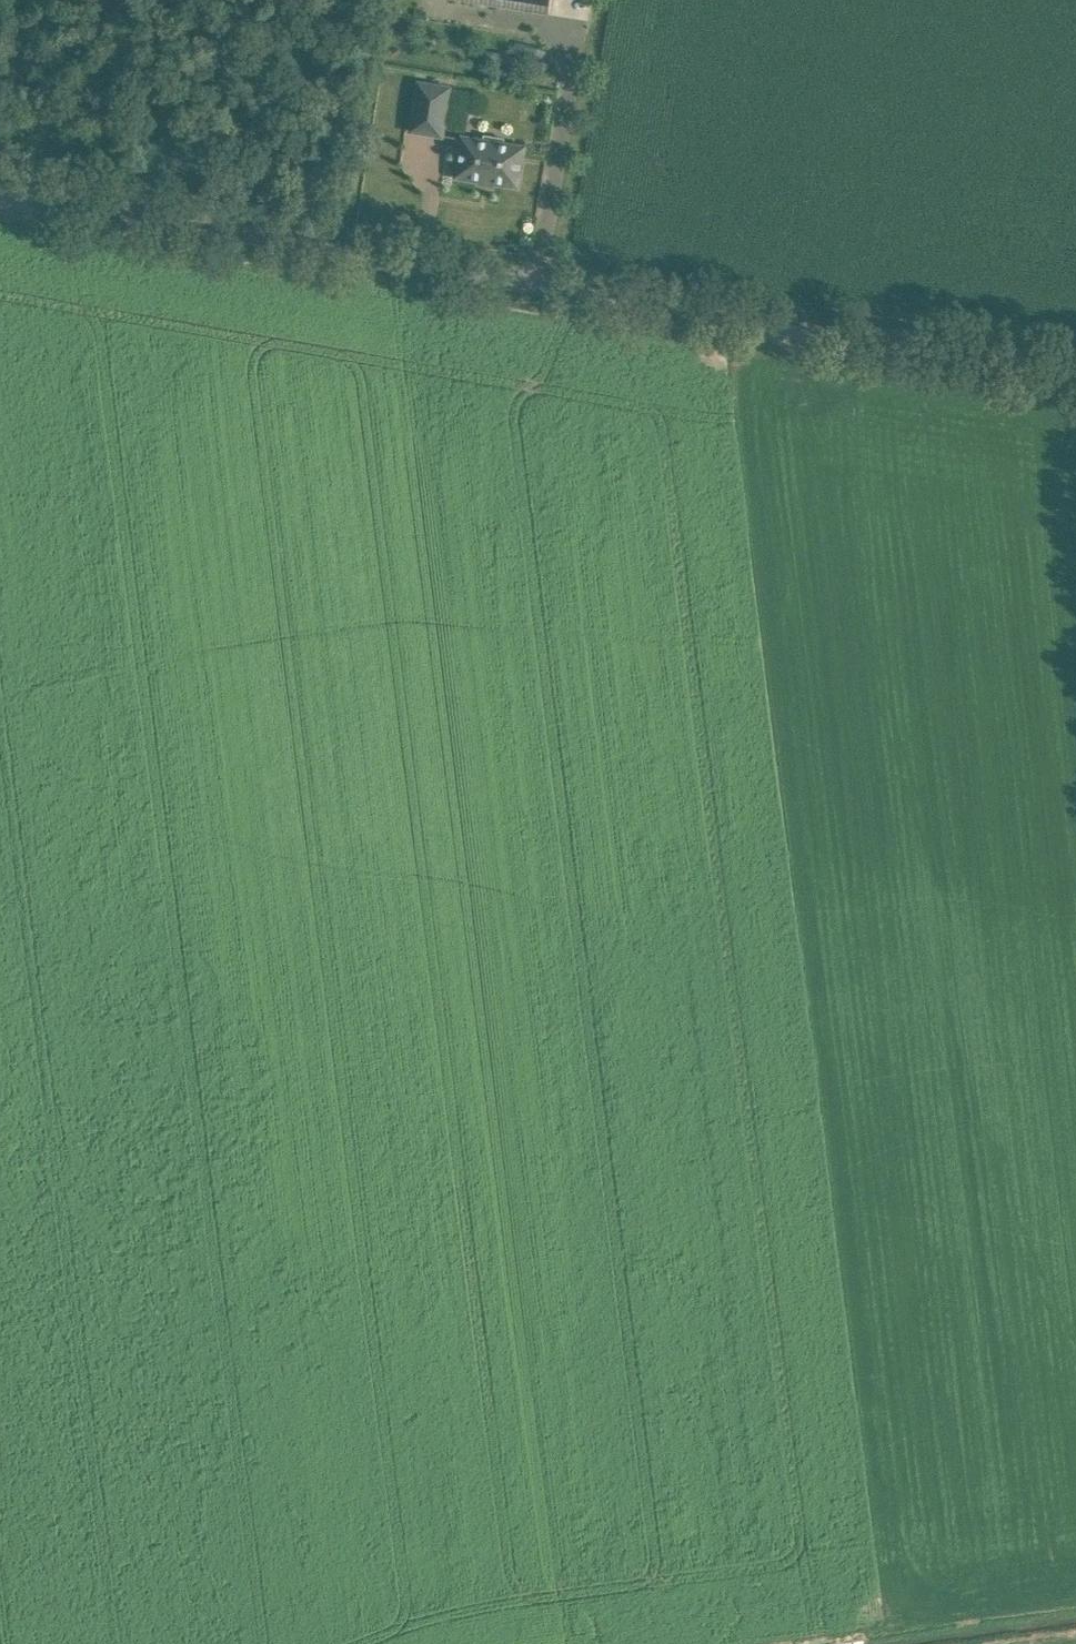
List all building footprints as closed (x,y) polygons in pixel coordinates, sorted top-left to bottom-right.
[(549,13),(551,0),(468,0),(549,13)] [(450,88),(419,83),(412,131),(443,136),(450,88)] [(484,141),(463,137),(457,176),(518,186),(524,147),(504,144),(505,138),(485,135),(484,141)]
